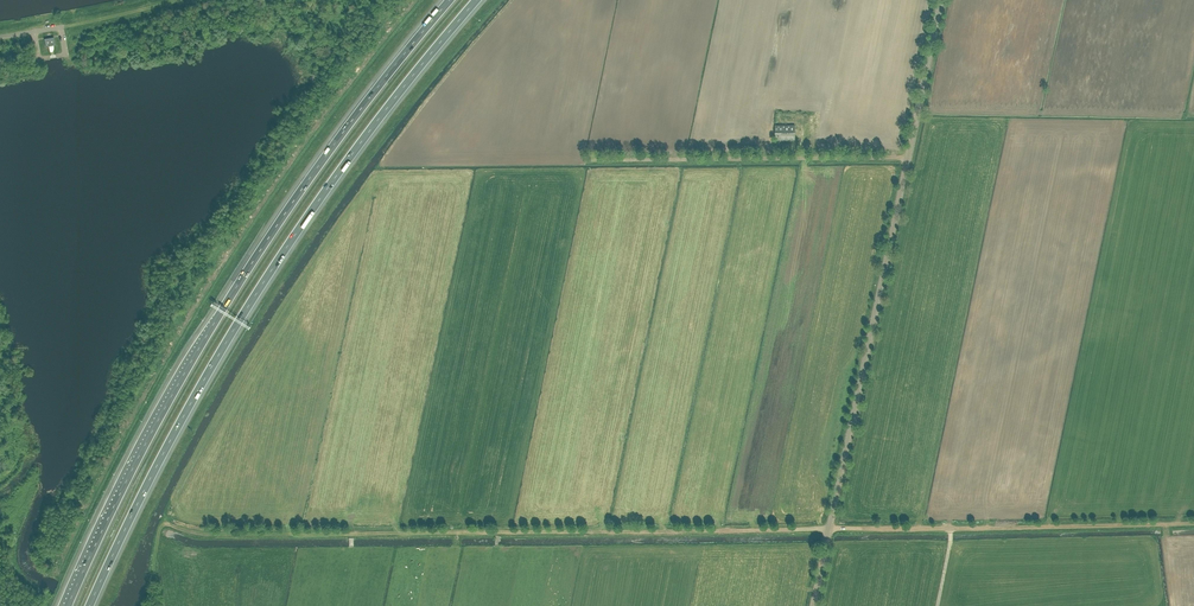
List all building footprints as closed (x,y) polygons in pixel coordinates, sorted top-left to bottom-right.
[(45,46),(55,44),(53,37),(44,39),(45,46)] [(775,140),(795,140),(794,125),(775,125),(775,140)]
